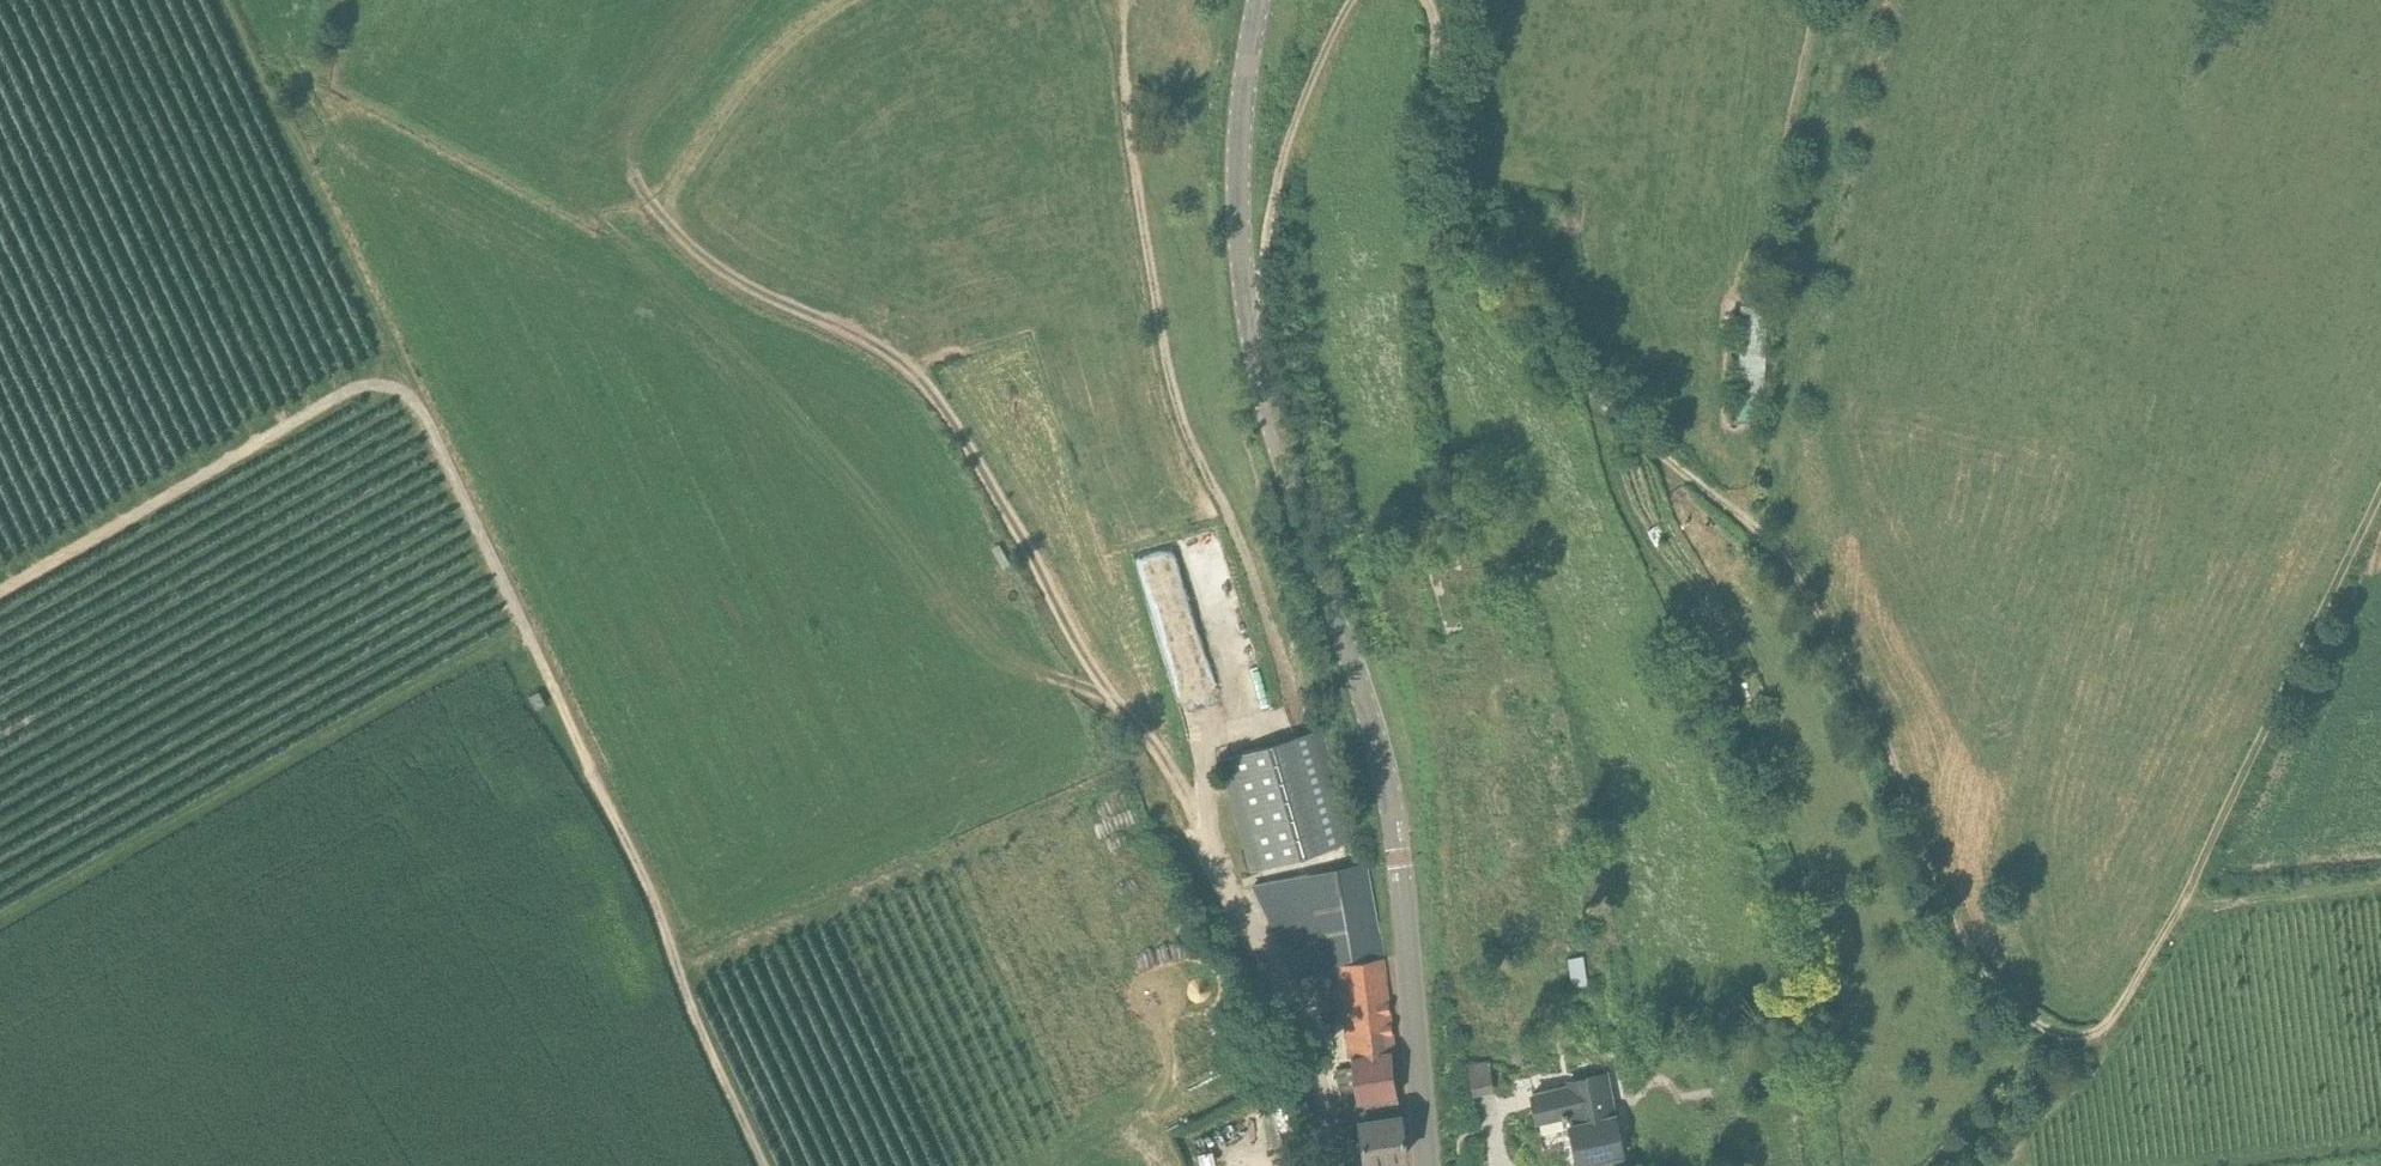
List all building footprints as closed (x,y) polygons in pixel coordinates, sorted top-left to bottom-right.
[(1744,400),(1767,399),(1763,303),(1740,304),(1744,400)] [(1352,841),(1327,757),(1320,730),(1297,737),(1221,760),(1253,869),(1329,848),(1352,841)] [(1256,886),(1298,973),(1337,967),(1354,1085),(1338,1086),(1341,1092),(1343,1102),(1346,1125),(1359,1124),(1364,1161),(1404,1156),(1394,1074),(1391,1052),(1394,1051),(1390,1015),(1383,959),(1380,936),(1376,937),(1364,866),(1256,886)] [(1573,956),(1575,985),(1590,983),(1587,955),(1573,956)] [(1493,1058),(1471,1060),(1475,1093),(1497,1091),(1493,1058)] [(1565,1079),(1566,1084),(1528,1092),(1534,1121),(1562,1116),(1562,1118),(1567,1117),(1573,1145),(1592,1141),(1596,1161),(1620,1156),(1624,1156),(1608,1071),(1565,1079)] [(1738,1153),(1723,1154),(1724,1165),(1739,1165),(1738,1153)]
